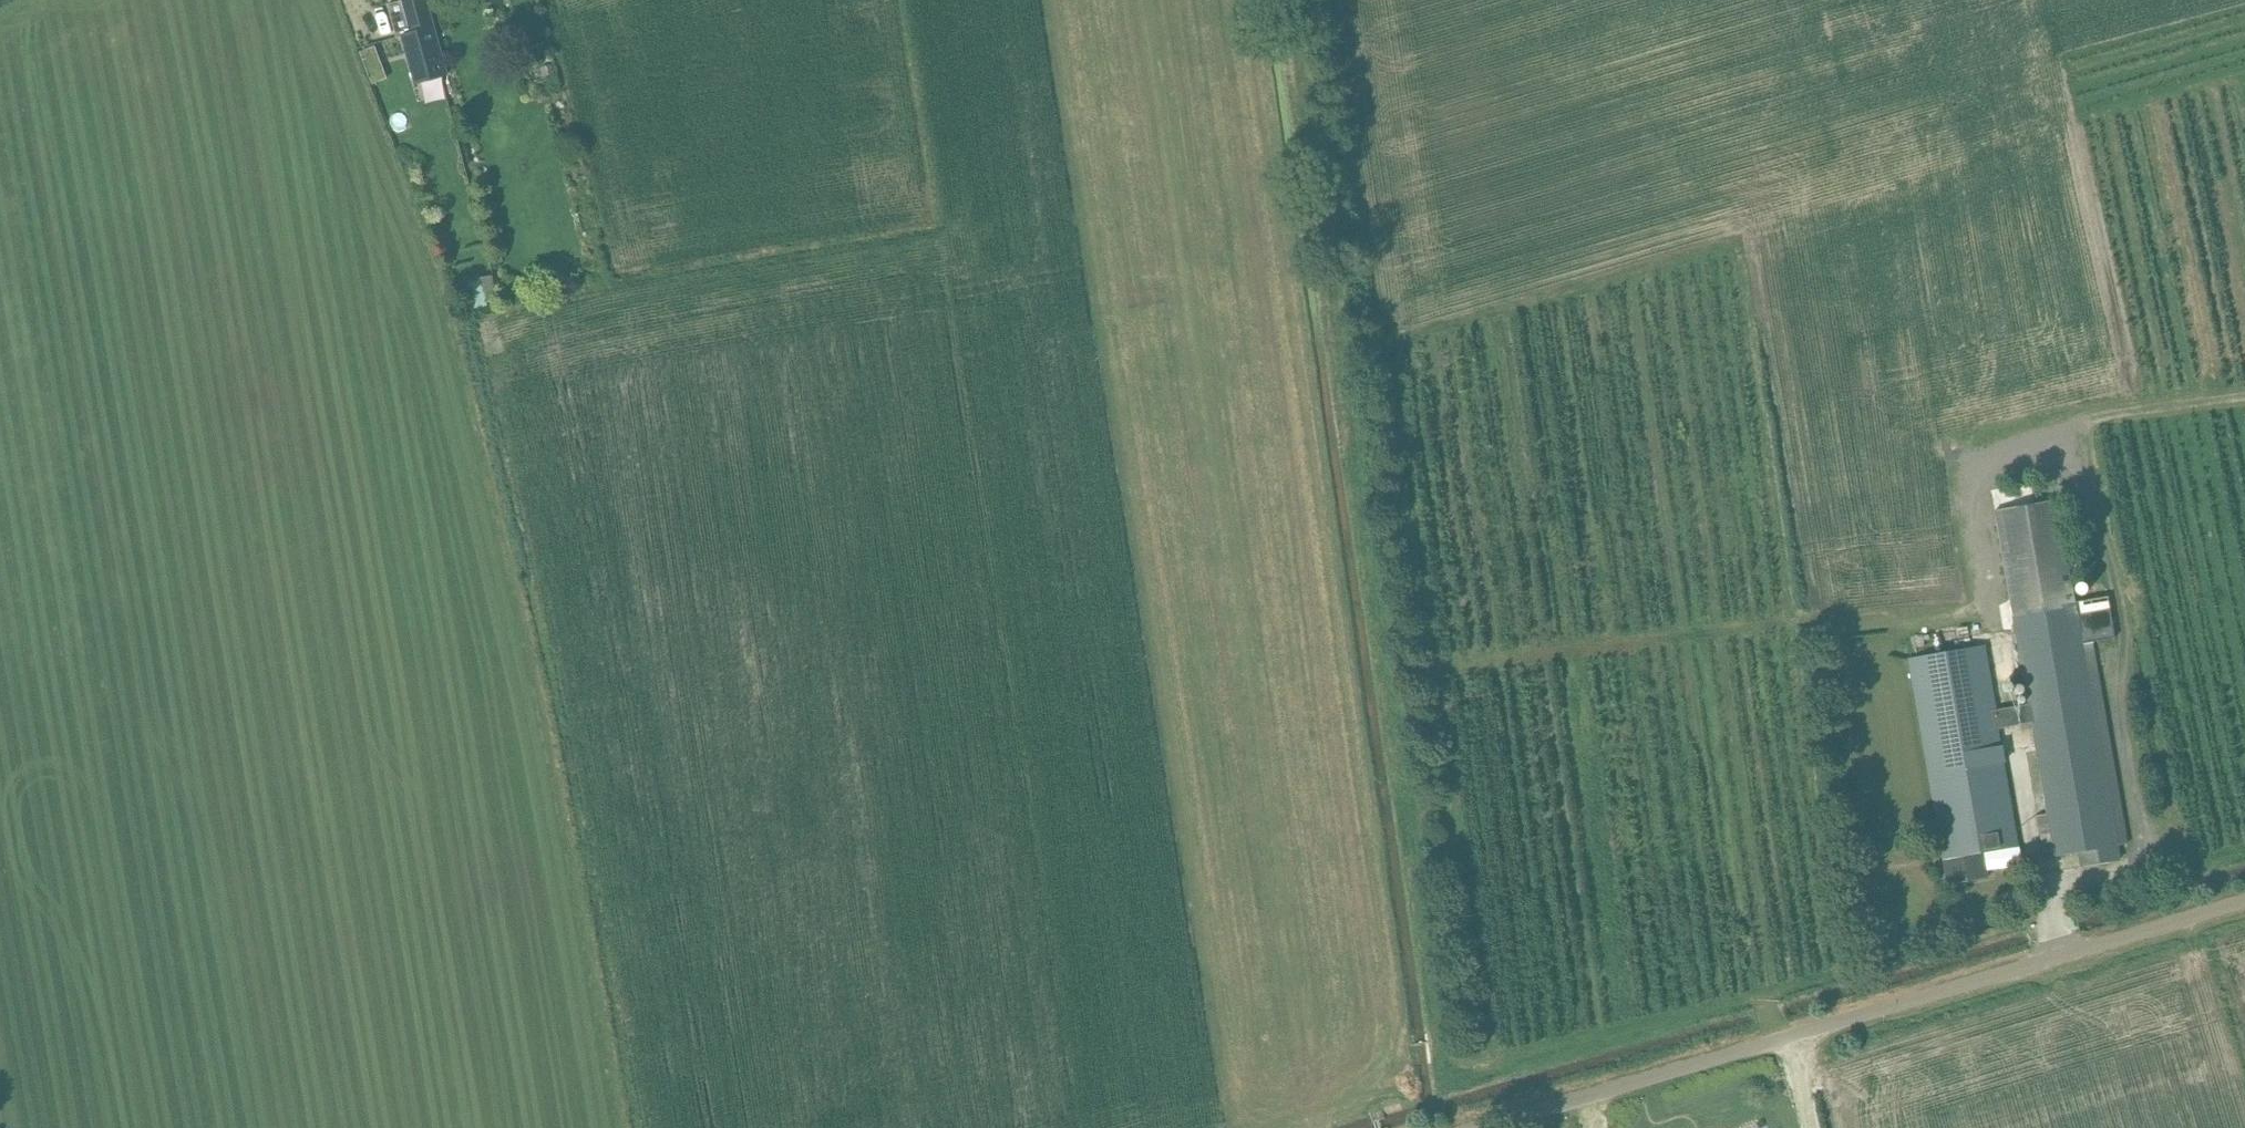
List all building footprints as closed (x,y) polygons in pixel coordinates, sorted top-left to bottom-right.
[(388,5),(398,39),(404,37),(407,45),(417,84),(422,83),(447,76),(427,1),(426,0),(404,0),(388,5)] [(360,52),(365,67),(380,61),(374,46),(360,52)] [(1988,877),(1984,852),(2019,846),(1998,729),(2033,723),(2056,856),(2080,852),(2083,866),(2120,860),(2116,834),(2128,832),(2094,641),(2115,637),(2108,597),(2075,603),(2057,501),(1996,511),(2029,704),(1995,710),(1984,646),(1909,659),(1940,837),(1948,884),(1988,877)]
